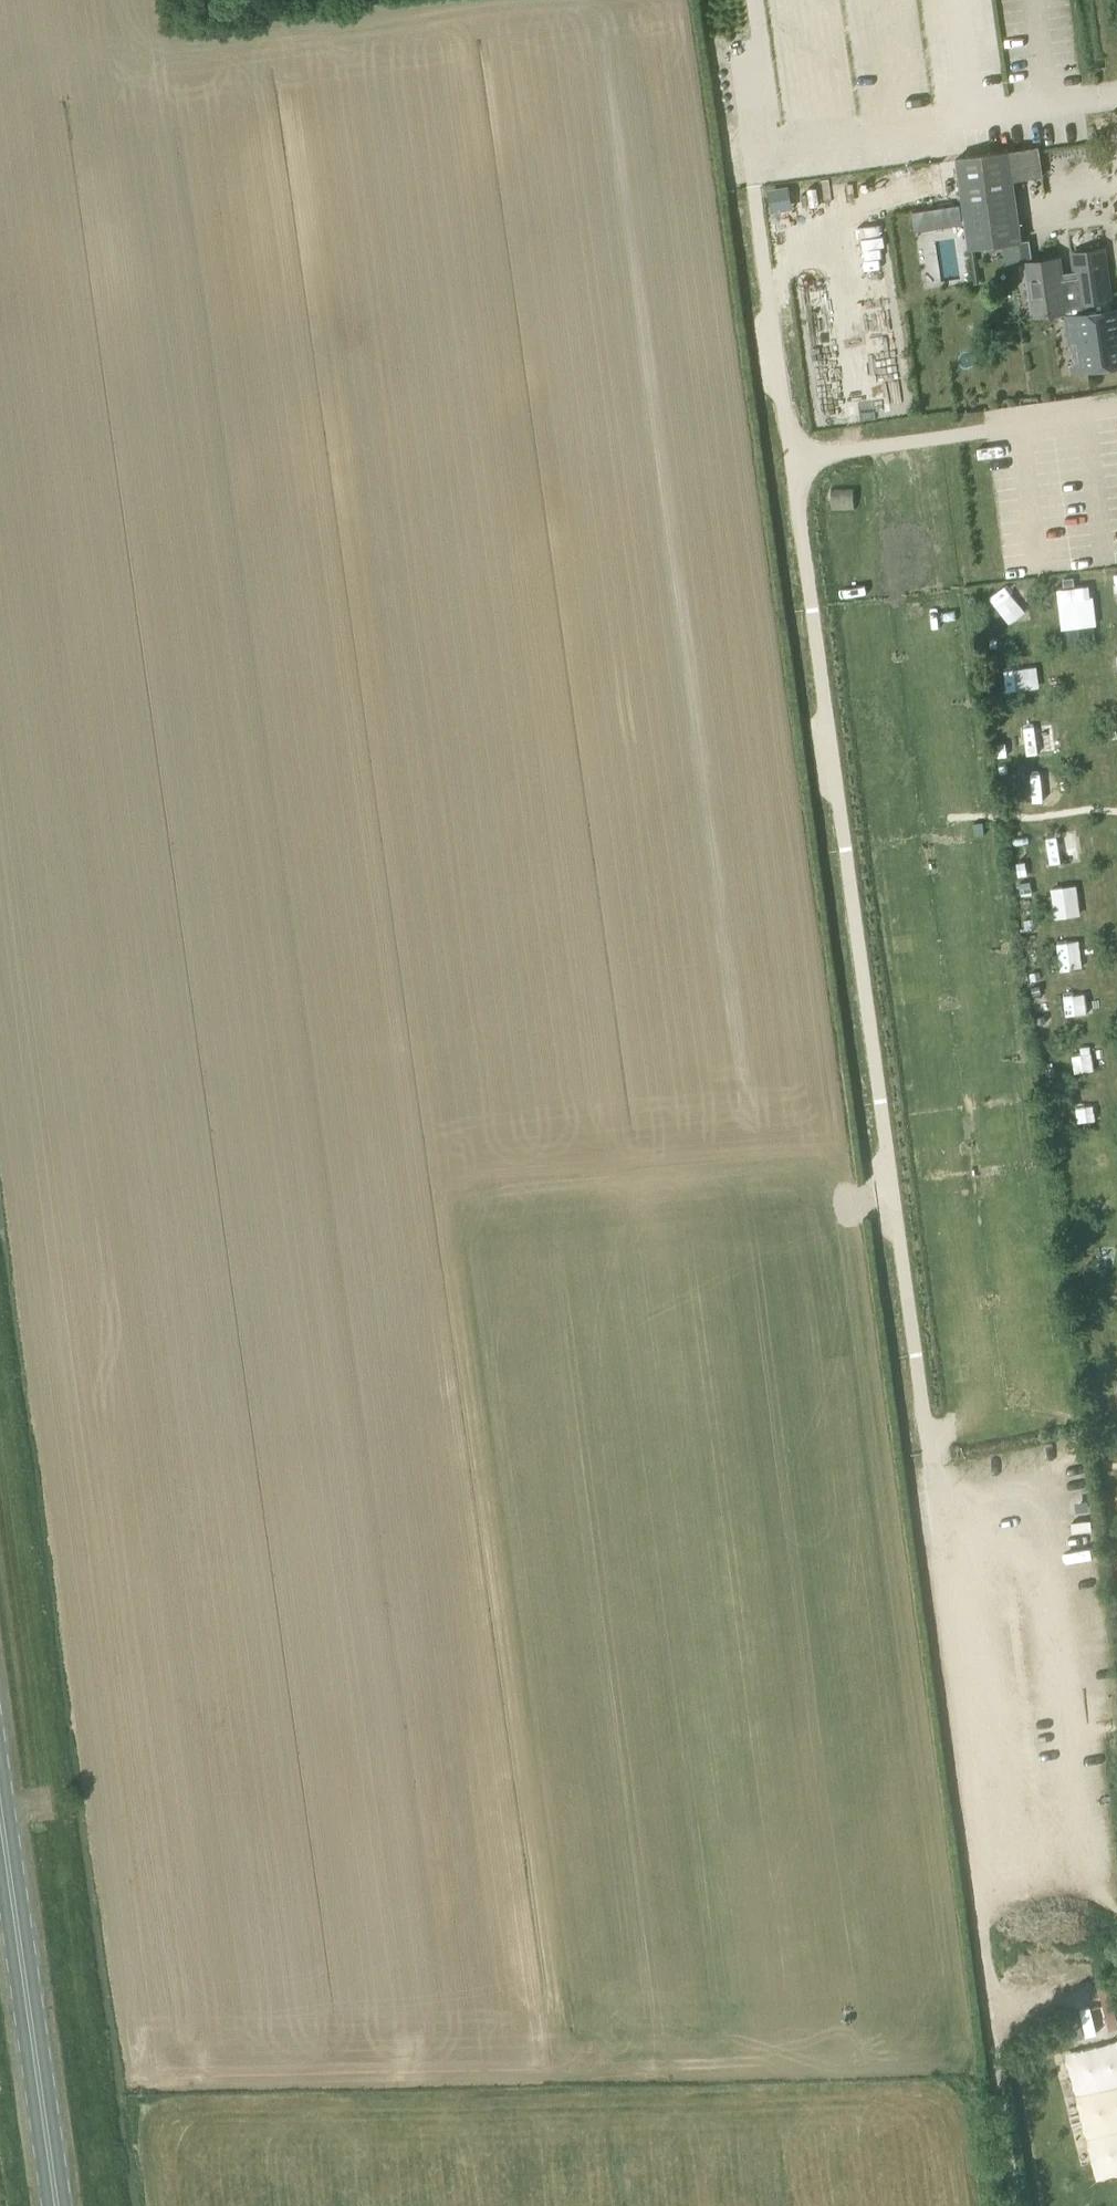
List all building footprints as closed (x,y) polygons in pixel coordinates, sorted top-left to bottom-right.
[(1044,177),(1040,148),(956,159),(968,251),(1024,243),(1015,182),(1044,177)] [(1024,263),(1030,308),(1066,303),(1067,307),(1065,307),(1065,309),(1067,309),(1070,333),(1081,331),(1086,367),(1085,367),(1085,370),(1116,366),(1116,311),(1112,311),(1105,258),(1074,263),(1076,279),(1066,280),(1063,258),(1024,263)] [(1093,584),(1059,587),(1063,628),(1097,625),(1093,584)] [(1004,620),(1030,619),(1029,587),(1003,588),(1004,620)] [(1041,688),(1040,665),(1006,666),(1007,689),(1041,688)] [(1024,725),(1029,754),(1060,749),(1056,721),(1024,725)] [(1040,797),(1059,793),(1057,782),(1038,787),(1040,797)] [(984,823),(974,824),(975,837),(985,836),(984,823)] [(1049,834),(1049,861),(1080,860),(1079,833),(1049,834)] [(1056,915),(1081,914),(1079,884),(1055,885),(1056,915)] [(1099,1012),(1098,991),(1066,992),(1067,1013),(1099,1012)] [(1092,1051),(1073,1055),(1077,1072),(1096,1067),(1092,1051)] [(1010,1427),(1033,1423),(1031,1414),(1009,1418),(1010,1427)] [(1099,1976),(1108,2027),(1116,2026),(1116,2007),(1111,1974),(1099,1976)] [(1080,2047),(1097,2113),(1116,2107),(1116,2038),(1080,2047)] [(1116,2168),(1116,2127),(1085,2131),(1090,2172),(1116,2168)]
